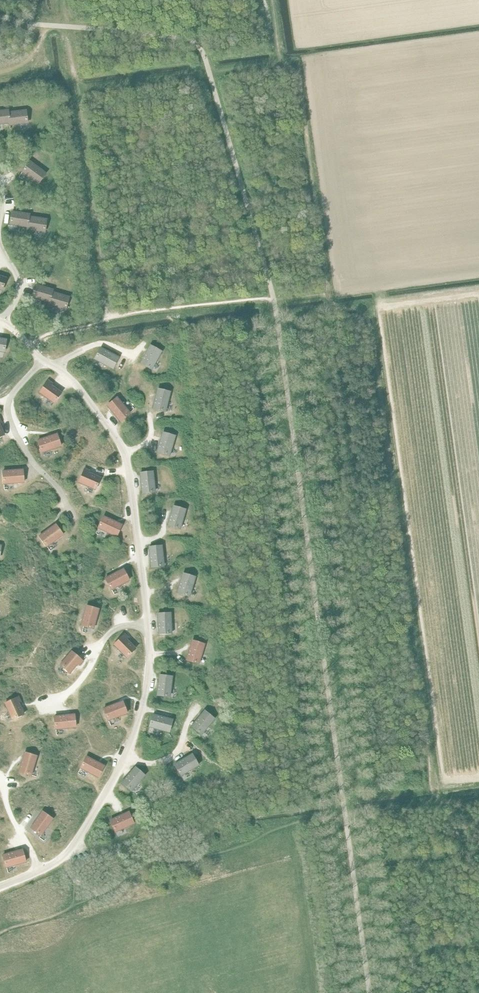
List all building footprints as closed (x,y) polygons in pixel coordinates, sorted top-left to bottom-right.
[(0,112),(0,125),(10,123),(9,113),(9,111),(0,112)] [(26,111),(9,113),(10,123),(11,126),(28,123),(26,111)] [(30,162),(23,172),(39,184),(46,174),(30,162)] [(12,212),(10,225),(28,227),(29,217),(30,215),(12,212)] [(28,227),(27,230),(45,233),(47,220),(29,217),(28,227)] [(36,286),(33,298),(49,303),(52,293),(53,291),(36,286)] [(49,303),(49,305),(66,310),(69,298),(52,293),(49,303)] [(150,345),(141,363),(152,369),(162,352),(150,345)] [(101,348),(95,359),(112,369),(118,358),(101,348)] [(48,381),(39,393),(54,403),(61,393),(51,386),(53,384),(48,381)] [(157,389),(153,408),(165,411),(170,392),(157,389)] [(117,398),(107,406),(120,421),(130,413),(117,398)] [(163,432),(157,452),(170,455),(175,436),(163,432)] [(57,434),(38,440),(42,452),(61,446),(57,434)] [(85,468),(78,482),(95,489),(100,478),(89,473),(90,471),(85,468)] [(22,470),(2,471),(3,484),(23,482),(22,470)] [(153,472),(140,473),(142,493),(155,492),(153,472)] [(173,506),(167,525),(180,529),(185,510),(173,506)] [(103,517),(98,528),(116,537),(122,525),(103,517)] [(55,524),(39,536),(47,547),(63,535),(55,524)] [(161,546),(149,547),(151,567),(164,566),(161,546)] [(123,569),(105,579),(111,590),(129,580),(123,569)] [(183,574),(177,593),(189,596),(195,577),(183,574)] [(86,606),(81,625),(93,628),(98,609),(86,606)] [(170,613),(157,613),(158,633),(171,633),(170,613)] [(125,634),(114,645),(126,657),(136,649),(127,640),(129,638),(125,634)] [(192,641),(186,660),(199,664),(204,644),(192,641)] [(71,651),(60,665),(70,673),(78,664),(79,665),(83,661),(71,651)] [(159,675),(157,695),(169,697),(172,677),(159,675)] [(18,697),(4,703),(12,720),(23,714),(18,703),(20,702),(18,697)] [(122,701),(103,708),(108,720),(127,713),(122,701)] [(204,711),(192,726),(201,734),(214,719),(204,711)] [(74,714),(54,716),(56,729),(75,727),(74,714)] [(153,714),(149,727),(169,732),(172,720),(153,714)] [(24,753),(18,772),(31,775),(37,756),(24,753)] [(192,754),(175,764),(181,775),(198,765),(192,754)] [(86,757),(80,768),(98,777),(104,766),(86,757)] [(135,767),(122,783),(132,791),(145,776),(135,767)] [(42,811),(31,828),(41,835),(53,819),(42,811)] [(128,812),(110,820),(115,832),(134,824),(128,812)] [(22,849),(3,855),(6,867),(26,862),(22,849)]
